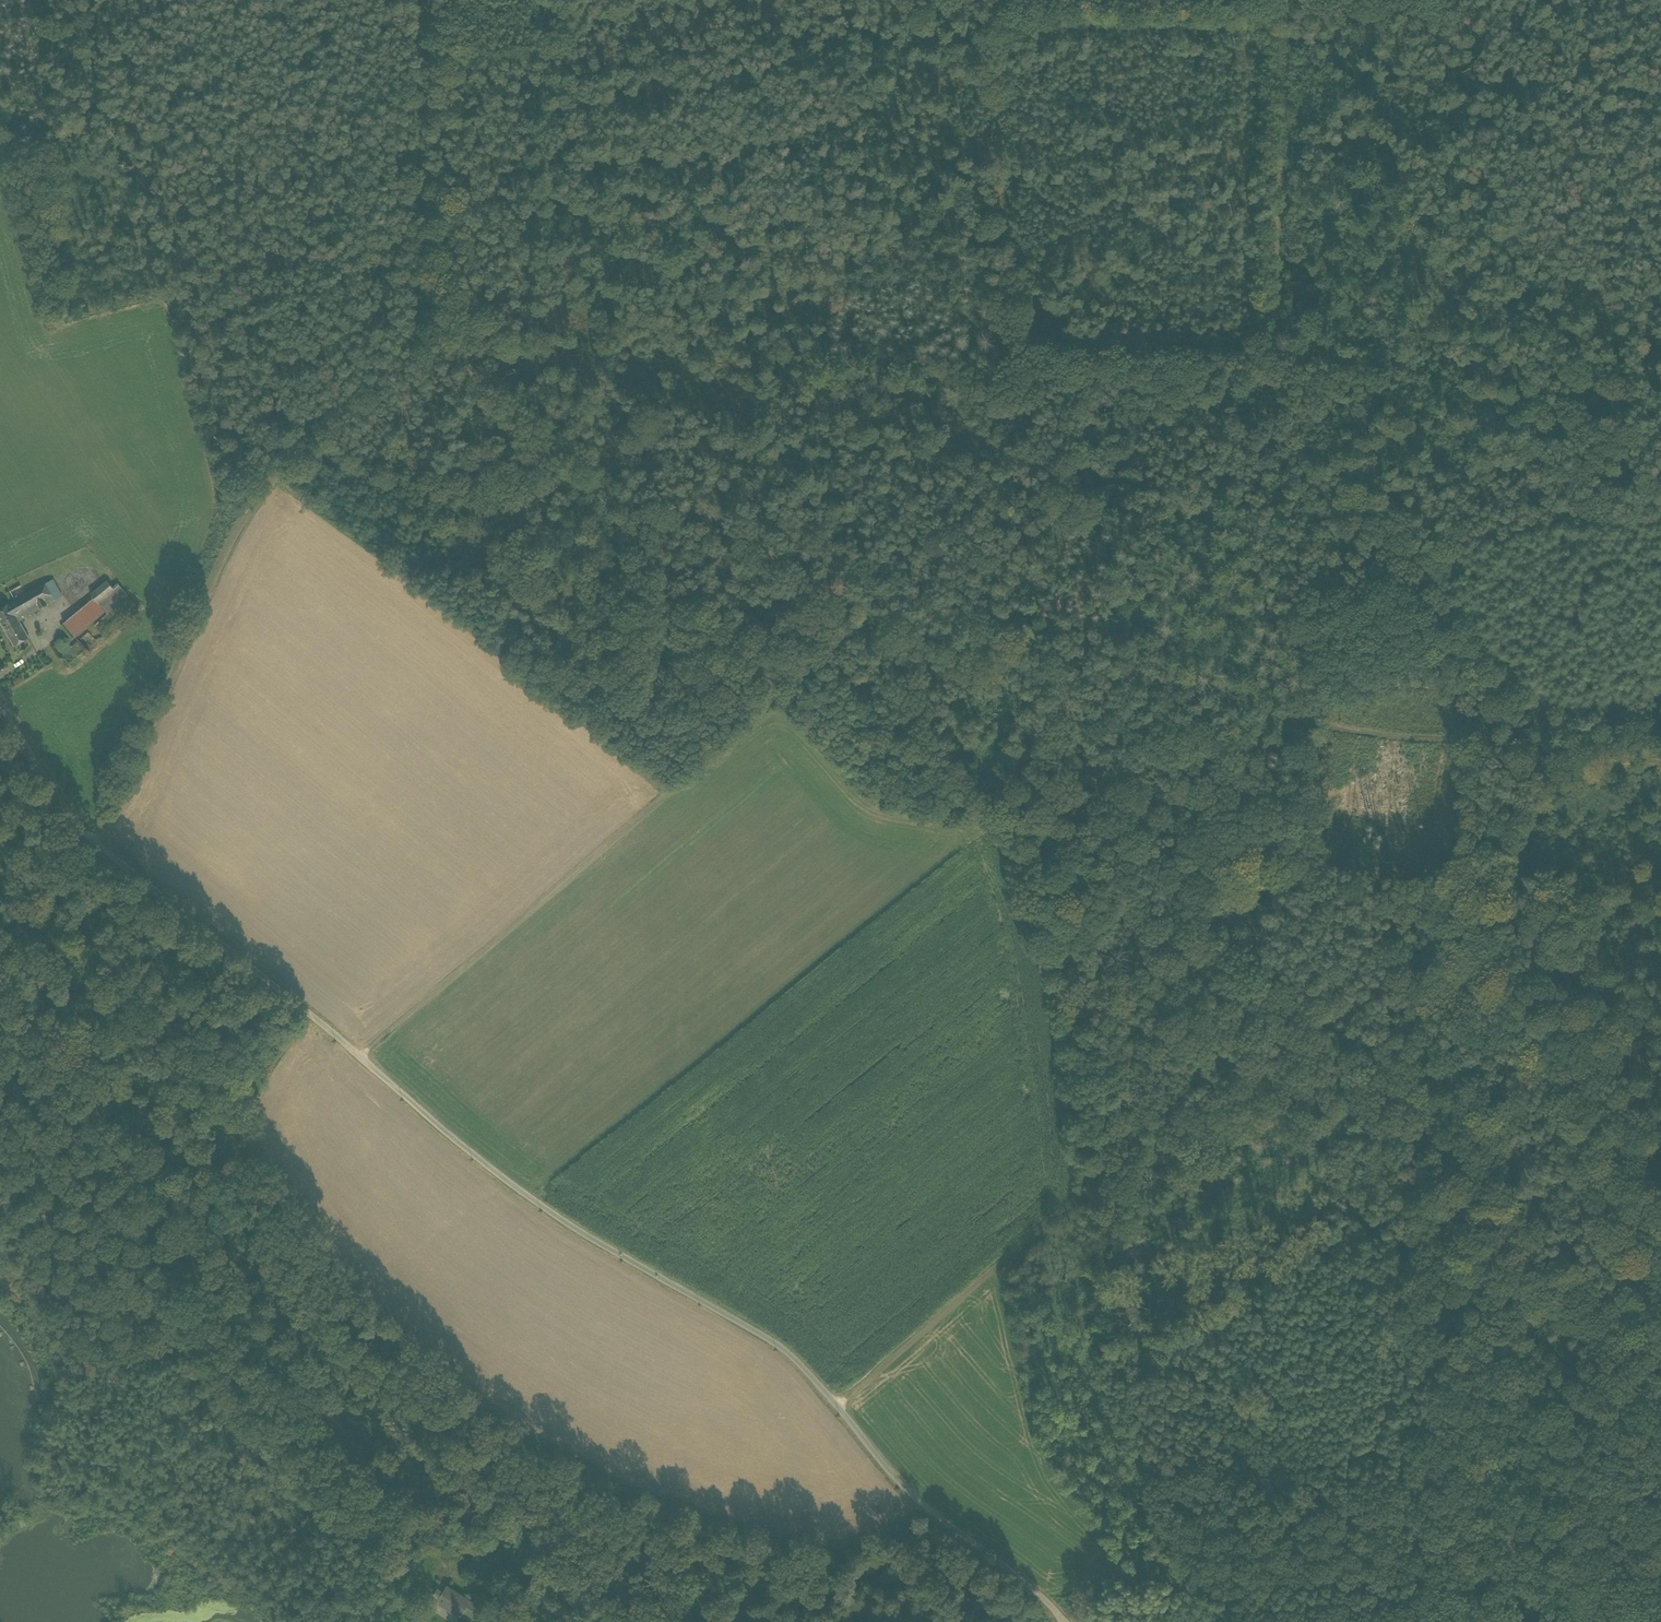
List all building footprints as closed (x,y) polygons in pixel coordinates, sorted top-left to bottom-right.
[(15,600),(9,604),(19,620),(36,610),(40,608),(40,609),(48,604),(47,604),(61,596),(53,579),(19,598),(15,600)] [(118,583),(113,588),(106,581),(90,594),(94,598),(63,623),(74,637),(105,611),(108,614),(127,595),(127,596),(128,595),(118,583)] [(108,614),(95,625),(106,637),(138,607),(127,596),(127,595),(108,614)] [(9,603),(0,609),(0,622),(14,646),(29,638),(19,620),(9,604),(9,603)] [(1005,636),(1013,640),(1014,638),(1024,643),(1026,640),(1007,631),(1005,636)] [(89,652),(79,641),(63,656),(73,667),(89,652)] [(477,1620),(479,1621),(486,1611),(447,1586),(443,1592),(439,1598),(437,1601),(460,1616),(461,1615),(461,1616),(462,1614),(461,1614),(463,1611),(467,1613),(468,1611),(479,1618),(477,1620)] [(434,1594),(439,1598),(443,1592),(437,1588),(434,1594)] [(467,1613),(477,1620),(479,1618),(468,1611),(467,1613)]
